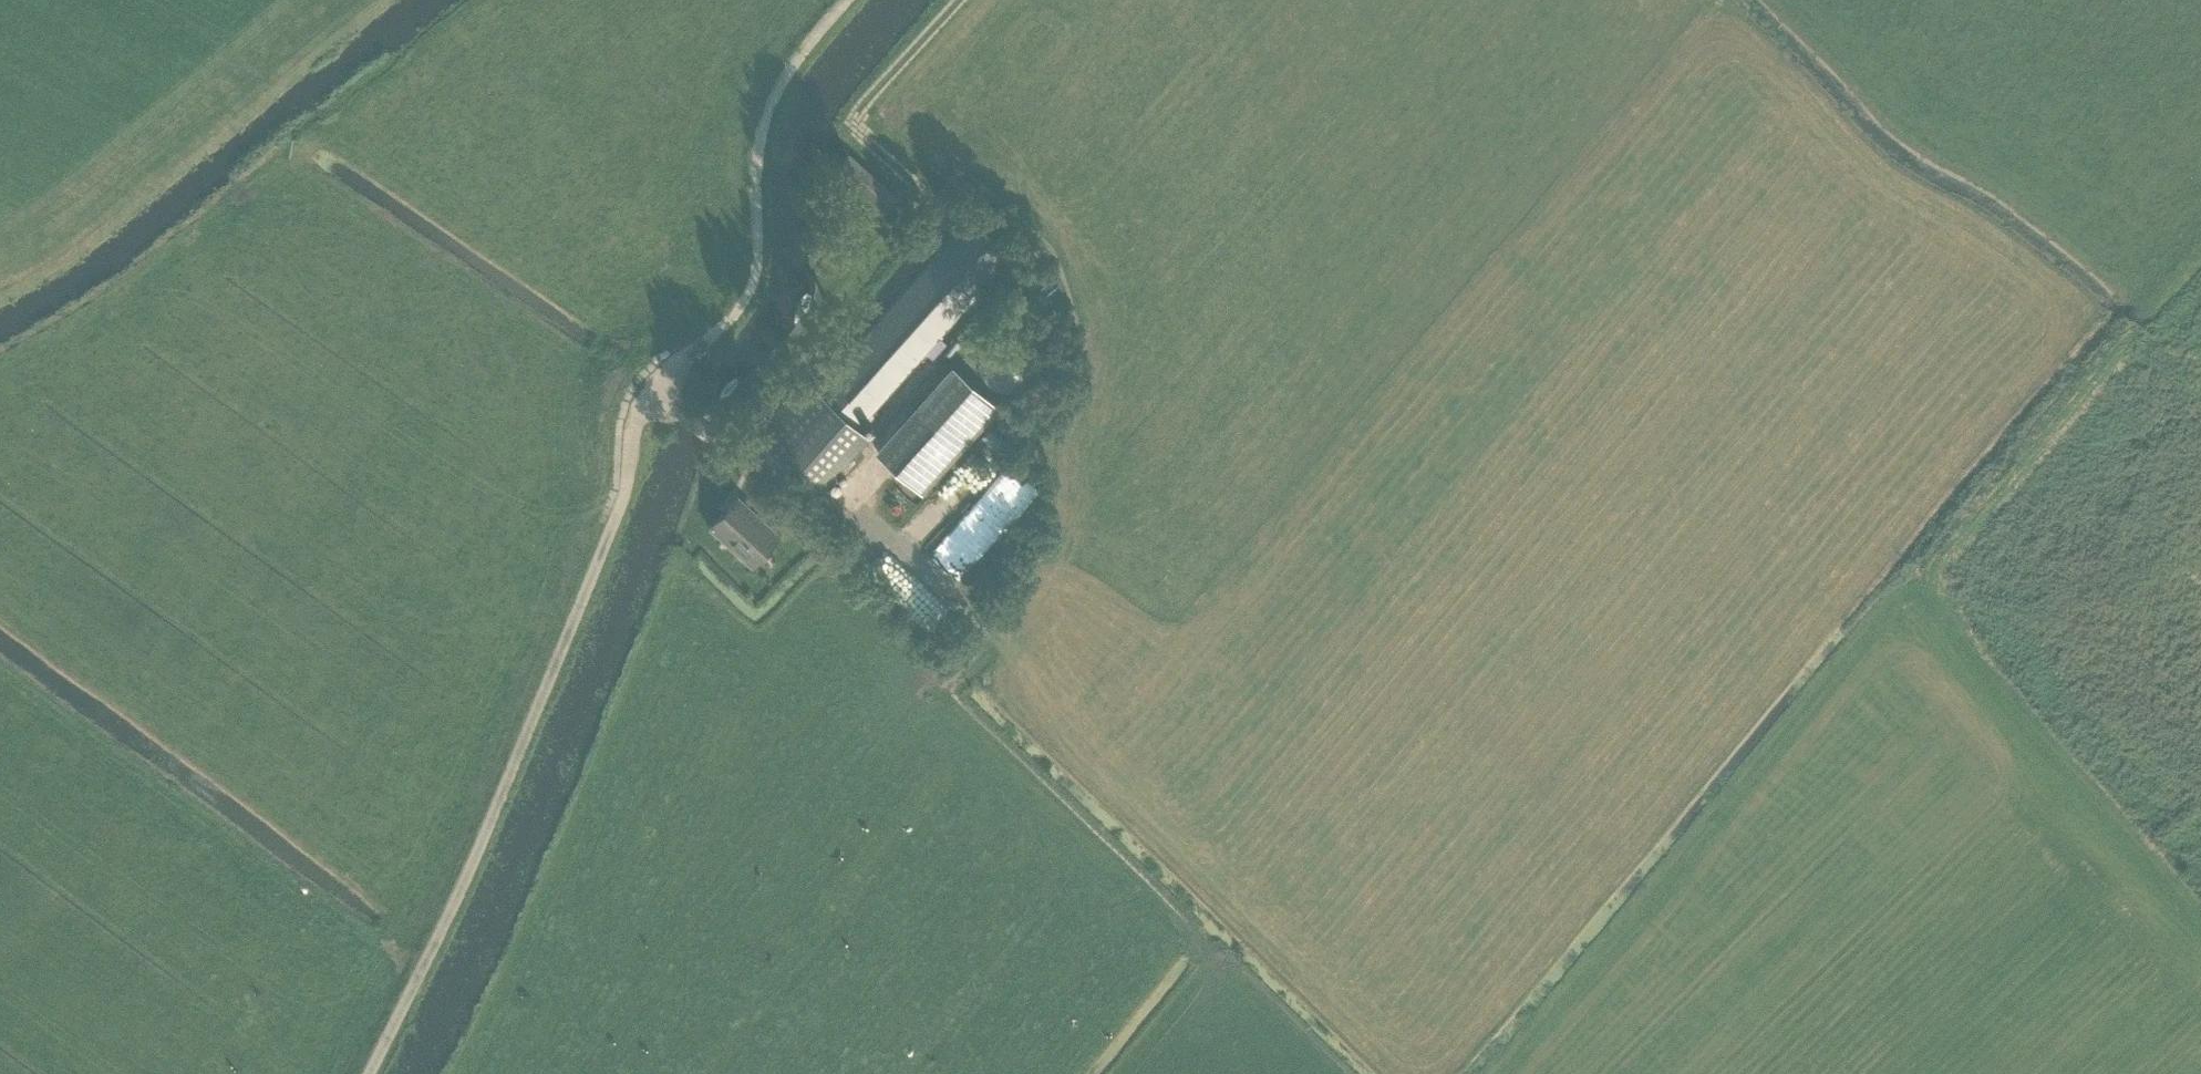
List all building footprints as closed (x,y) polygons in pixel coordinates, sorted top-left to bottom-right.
[(858,426),(1011,253),(969,216),(817,389),(806,380),(806,379),(805,378),(753,437),(816,493),(868,435),(858,426)] [(1041,366),(1041,360),(1040,353),(1039,347),(1036,342),(1032,337),(1027,333),(1021,330),(1015,328),(1009,328),(1003,328),(997,330),(992,333),(987,337),(983,342),(980,347),(978,353),(977,360),(978,366),(980,372),(983,377),(987,382),(992,386),(997,389),(1003,391),(1009,391),(1015,391),(1021,389),(1027,386),(1032,382),(1036,377),(1039,372),(1041,366)] [(874,451),(880,456),(923,494),(953,461),(1000,408),(951,364),(874,451)] [(751,566),(780,535),(765,521),(760,526),(733,500),(709,527),(751,566)] [(843,545),(851,535),(837,521),(828,530),(843,545)]
